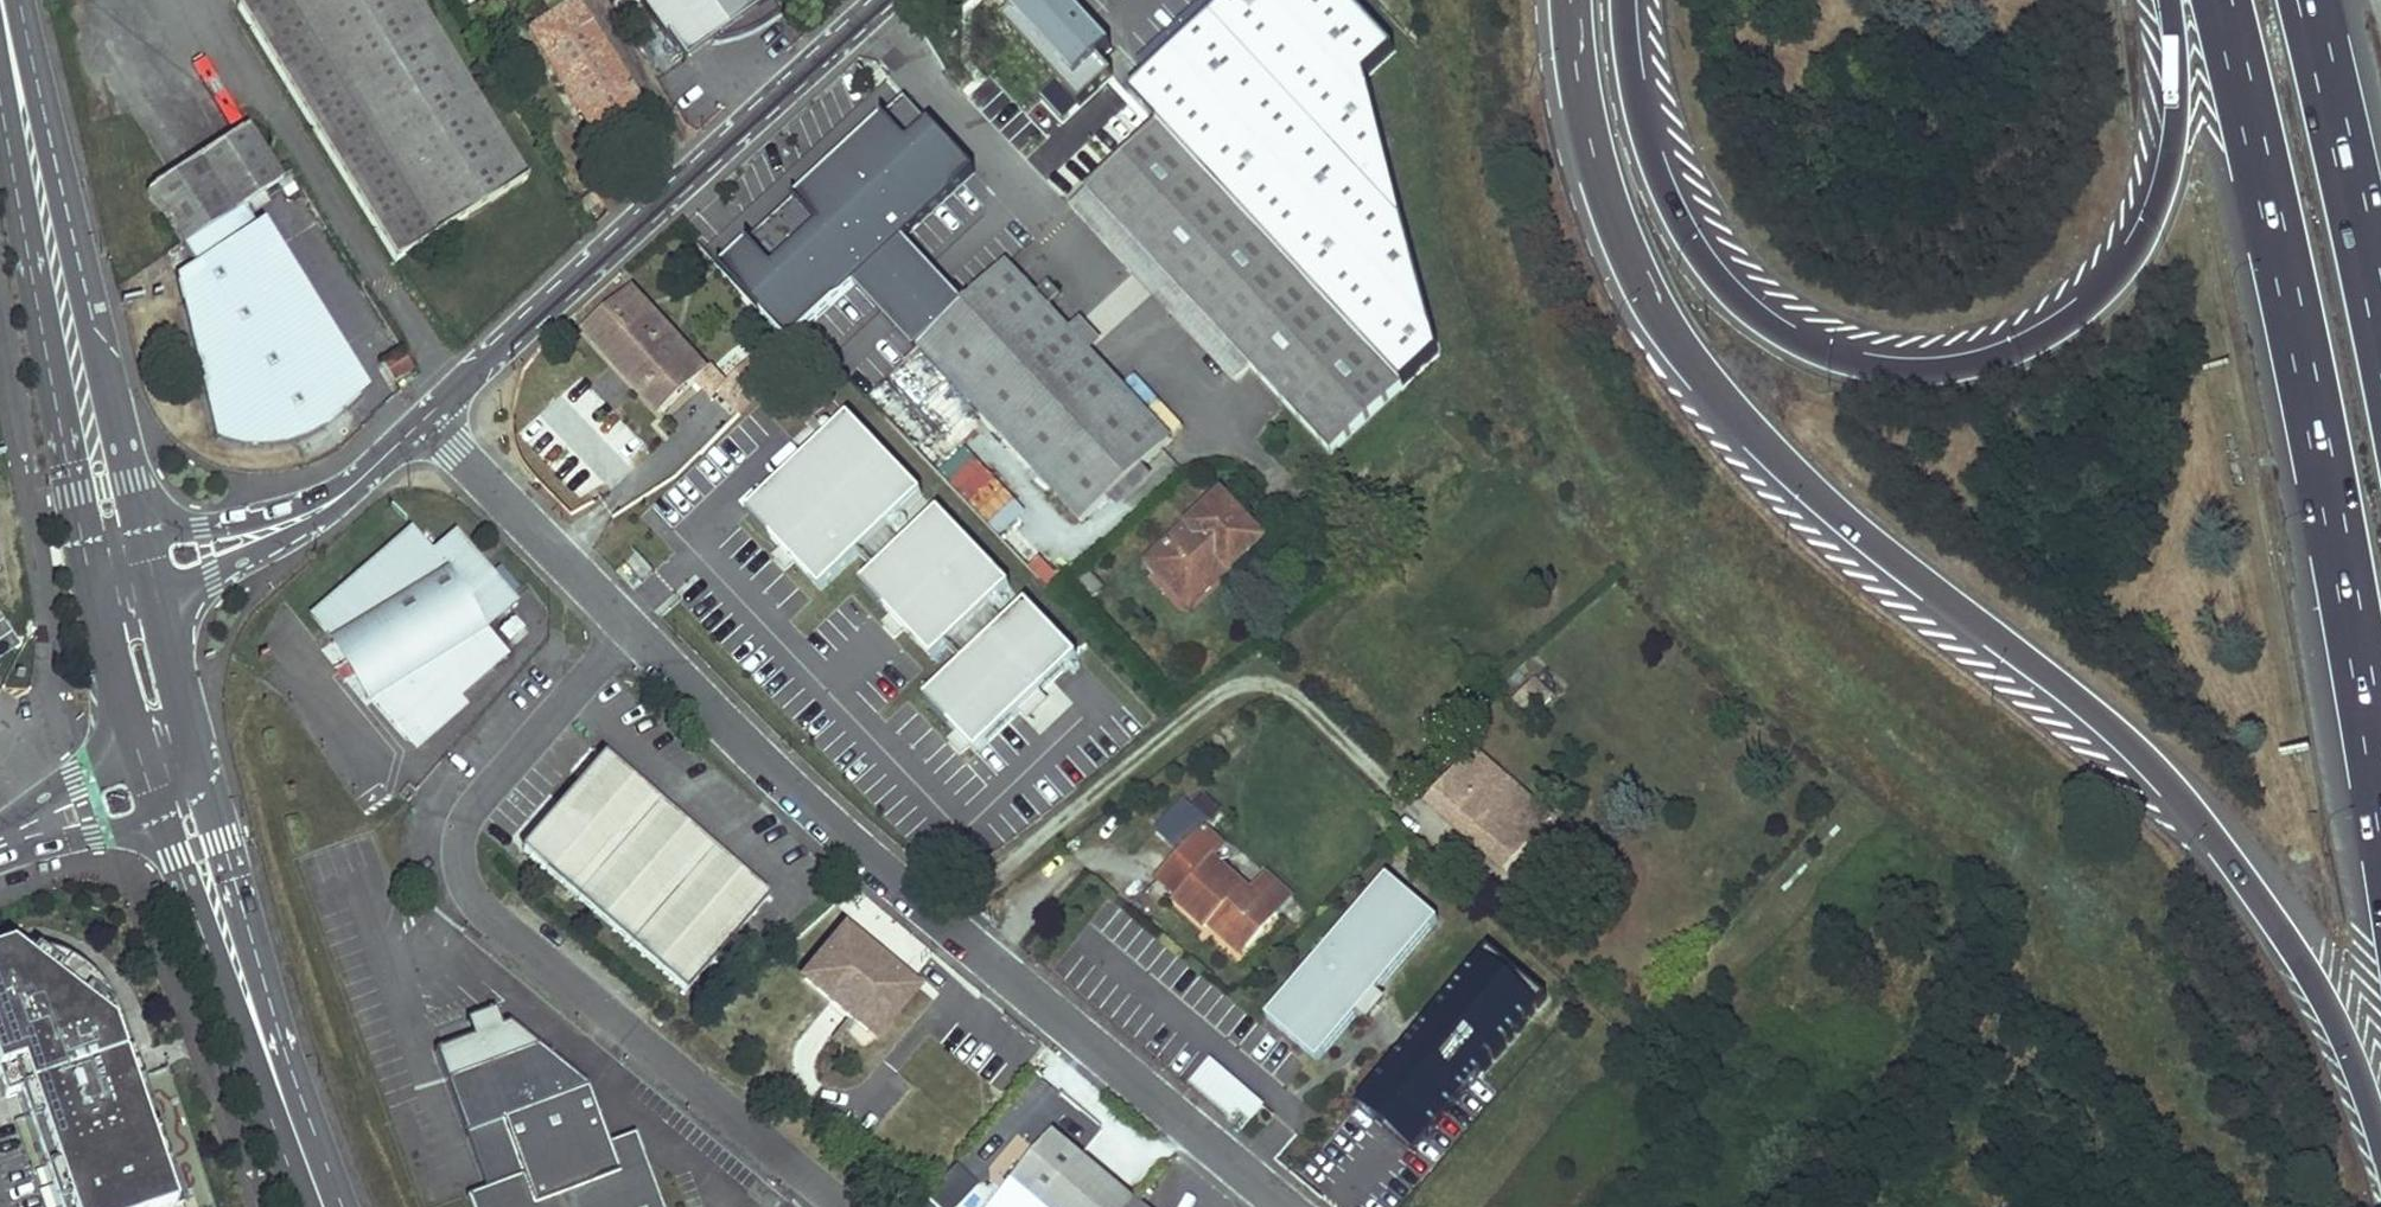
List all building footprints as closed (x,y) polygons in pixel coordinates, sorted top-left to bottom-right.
[(236,1),(241,9),(256,0),(238,0),(236,1)] [(241,9),(398,265),(533,183),(461,67),(419,0),(256,0),(241,9)] [(529,31),(597,138),(631,117),(636,126),(649,119),(577,0),(543,0),(553,16),(529,31)] [(770,0),(638,0),(668,42),(701,19),(710,32),(711,33),(720,33),(734,30),(746,27),(758,21),(769,14),(776,8),(770,0)] [(1091,27),(1066,0),(1001,0),(1057,59),(1071,46),(1093,69),(1113,51),(1091,27)] [(1394,52),(1347,0),(1235,0),(1133,95),(1160,124),(1088,190),(1331,452),(1438,354),(1366,78),(1394,52)] [(485,5),(471,13),(480,30),(495,22),(485,5)] [(701,19),(668,42),(678,55),(710,32),(701,19)] [(972,167),(907,96),(743,247),(810,318),(855,275),(917,340),(918,341),(904,355),(1022,480),(1015,486),(1055,533),(1078,513),(1163,434),(1002,261),(959,300),(899,236),(972,167)] [(250,127),(151,190),(185,243),(244,206),(284,182),(250,127)] [(343,416),(363,398),(353,382),(244,206),(185,243),(198,264),(179,276),(220,440),(246,448),(273,448),(311,437),(326,431),(343,416)] [(810,318),(743,247),(722,266),(788,337),(810,318)] [(628,309),(643,298),(621,275),(600,294),(609,306),(620,299),(628,309)] [(600,294),(576,317),(663,413),(706,372),(643,298),(628,309),(620,299),(609,306),(600,294)] [(1082,324),(1072,333),(1090,355),(1101,347),(1082,324)] [(401,355),(382,367),(391,382),(411,371),(401,355)] [(1025,559),(1040,545),(890,389),(876,404),(1025,559)] [(851,417),(750,514),(783,549),(797,564),(822,591),(924,495),(851,417)] [(1222,500),(1153,564),(1189,604),(1226,569),(1231,574),(1263,543),(1222,500)] [(940,513),(862,585),(892,617),(906,632),(933,661),(1011,588),(940,513)] [(414,735),(505,657),(483,631),(515,603),(457,535),(432,555),(411,531),(312,616),(334,642),(369,700),(379,694),(414,735)] [(15,551),(7,538),(0,543),(0,561),(15,551)] [(783,549),(773,559),(787,574),(797,564),(783,549)] [(1047,559),(1034,565),(1045,591),(1059,585),(1047,559)] [(1027,605),(925,701),(957,734),(971,749),(976,755),(1078,659),(1027,605)] [(892,617),(882,626),(896,641),(906,632),(892,617)] [(1531,681),(1519,700),(1540,712),(1551,693),(1531,681)] [(957,734),(948,743),(962,758),(971,749),(957,734)] [(1475,749),(1428,801),(1506,873),(1542,829),(1537,822),(1487,780),(1497,769),(1475,749)] [(591,764),(516,859),(685,992),(759,896),(591,764)] [(1537,822),(1546,812),(1497,769),(1487,780),(1537,822)] [(1211,826),(1167,879),(1187,895),(1185,899),(1217,926),(1220,922),(1227,915),(1259,943),(1287,910),(1259,886),(1222,854),(1232,844),(1211,826)] [(1259,886),(1287,910),(1303,891),(1274,868),(1259,886)] [(1387,877),(1278,1004),(1329,1048),(1372,998),(1379,1004),(1392,988),(1385,983),(1438,921),(1387,877)] [(1227,915),(1220,922),(1254,950),(1259,943),(1227,915)] [(829,931),(792,983),(867,1035),(903,984),(883,970),(860,953),(829,931)] [(19,1091),(131,1054),(121,1022),(112,999),(102,986),(93,976),(82,966),(71,959),(57,953),(46,950),(31,947),(14,948),(11,945),(0,949),(0,1082),(4,1095),(19,1090),(19,1091)] [(864,947),(860,953),(883,970),(888,964),(864,947)] [(1542,1005),(1486,957),(1363,1101),(1419,1149),(1542,1005)] [(468,1193),(474,1206),(665,1206),(648,1160),(610,1142),(590,1086),(539,1046),(449,1078),(488,1186),(468,1193)] [(1215,1051),(1197,1073),(1236,1106),(1243,1099),(1255,1084),(1215,1051)] [(131,1054),(19,1091),(27,1114),(28,1114),(139,1076),(131,1054)] [(229,1065),(221,1068),(230,1091),(238,1088),(229,1065)] [(139,1076),(28,1114),(59,1206),(166,1206),(181,1202),(139,1076)] [(1269,1096),(1255,1084),(1243,1099),(1257,1110),(1269,1096)] [(610,1142),(648,1160),(638,1133),(610,1142)] [(1132,1198),(1054,1133),(1014,1182),(1045,1206),(1125,1206),(1132,1198)] [(1014,1182),(996,1204),(1000,1206),(1045,1206),(1014,1182)] [(1125,1206),(1143,1206),(1132,1198),(1125,1206)]
